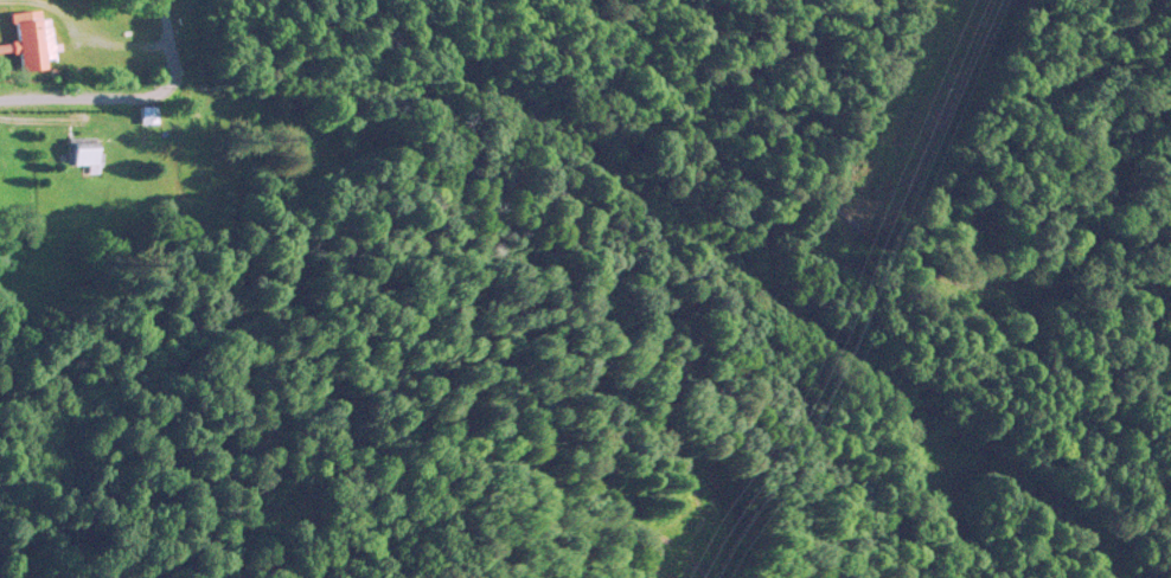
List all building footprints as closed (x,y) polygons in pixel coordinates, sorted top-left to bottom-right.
[(45,66),(44,57),(53,56),(50,24),(40,25),(38,7),(11,11),(17,70),(45,66)] [(139,120),(156,120),(155,103),(139,103),(139,120)] [(70,164),(97,164),(97,136),(69,136),(70,164)]
